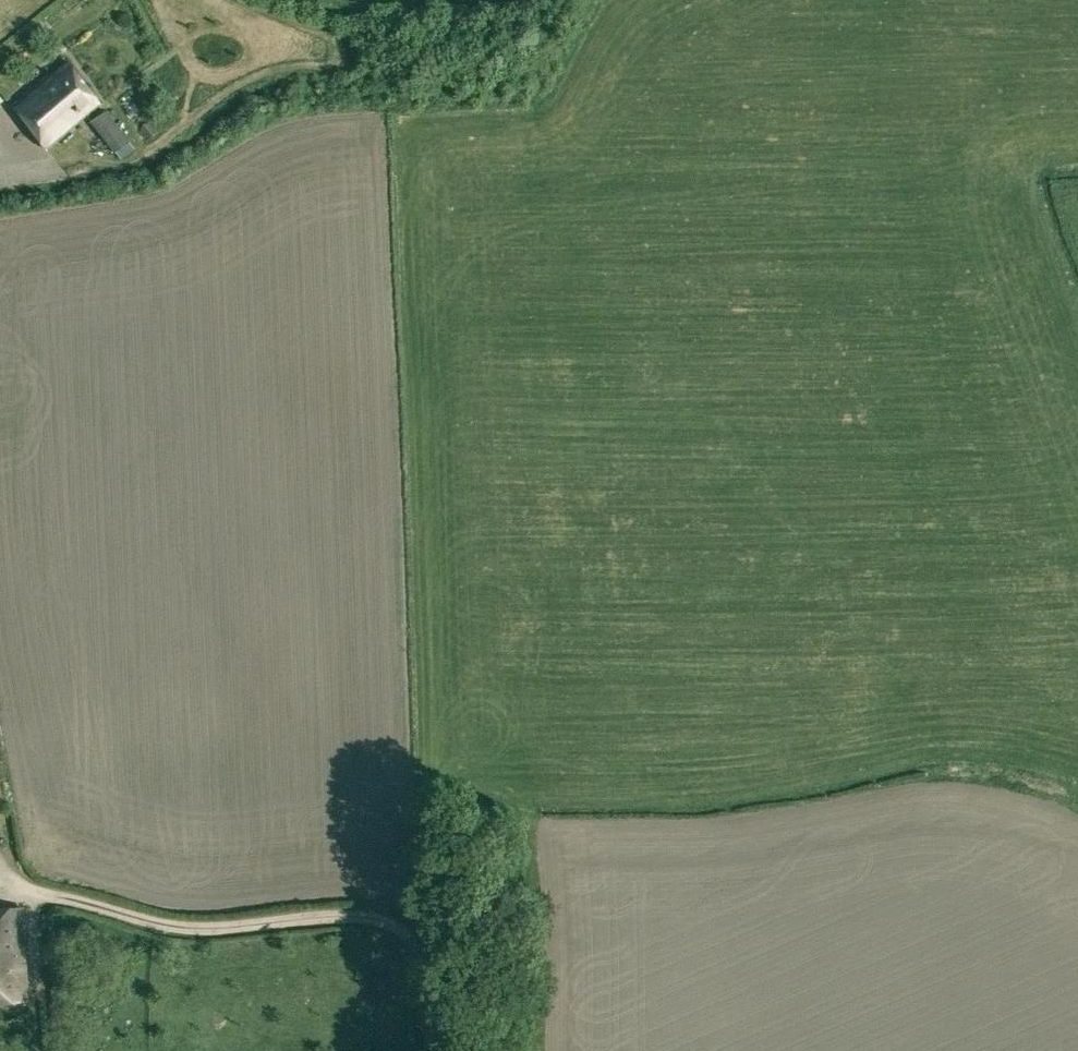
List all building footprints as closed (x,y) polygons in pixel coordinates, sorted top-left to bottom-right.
[(12,106),(46,148),(100,104),(66,62),(12,106)] [(135,151),(105,110),(91,121),(121,161),(135,151)] [(12,1003),(11,1001),(27,1000),(22,910),(0,911),(0,1003),(12,1003)]
